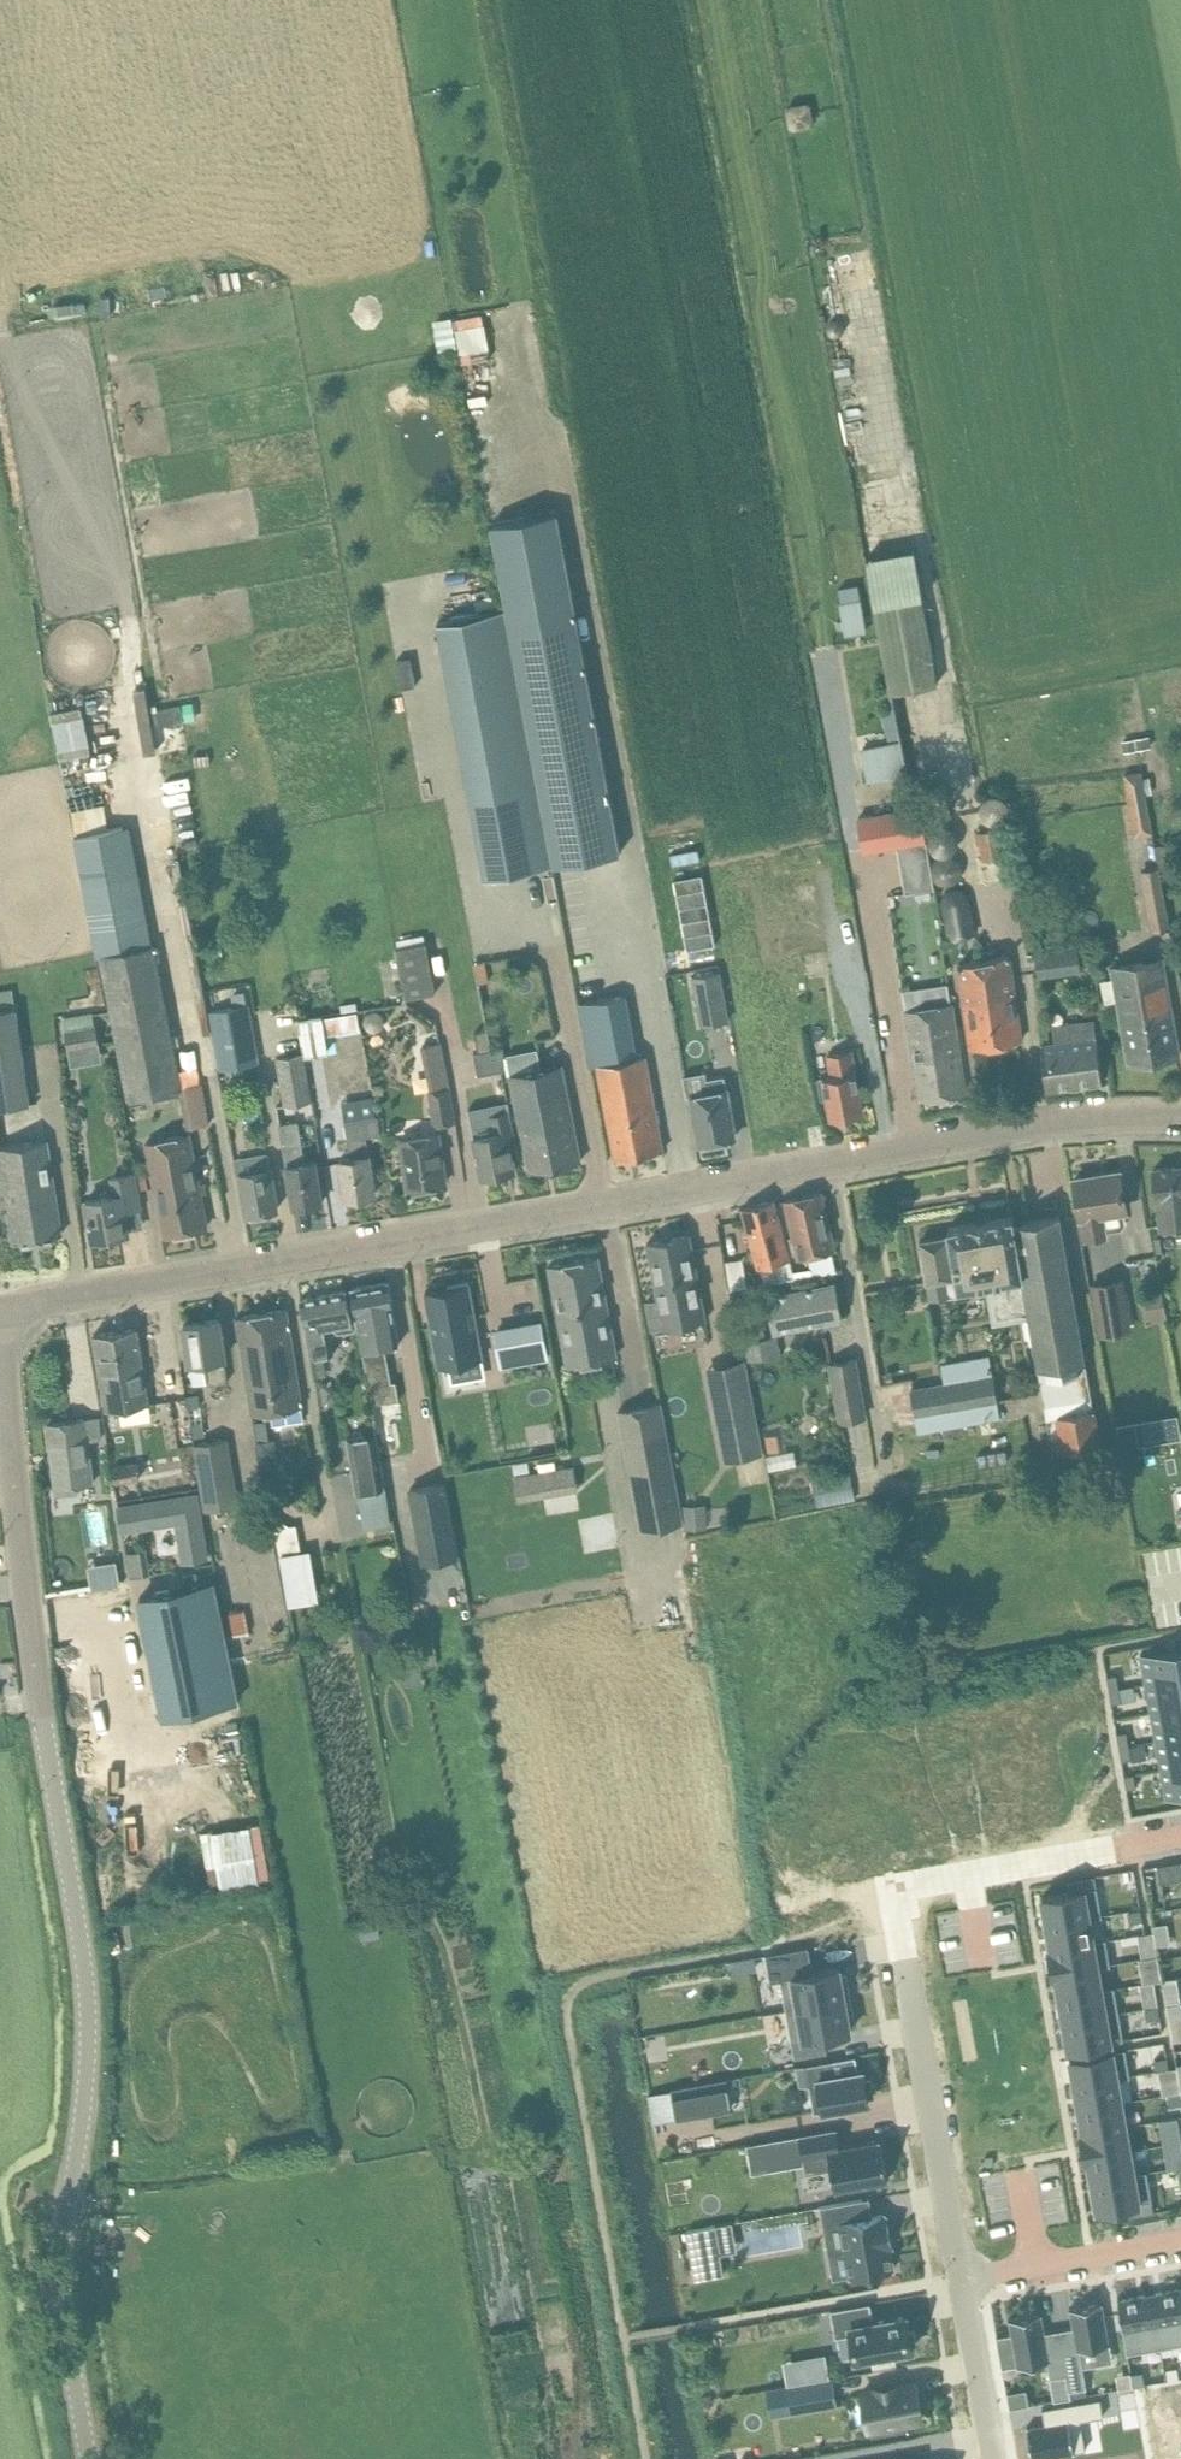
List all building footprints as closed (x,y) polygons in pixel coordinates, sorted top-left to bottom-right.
[(437,318),(441,349),(462,347),(463,359),(492,356),(487,312),(437,318)] [(553,867),(620,855),(556,512),(490,524),(553,867)] [(922,597),(874,606),(890,693),(937,685),(922,597)] [(862,600),(840,603),(845,633),(867,630),(862,600)] [(437,622),(485,877),(551,865),(504,610),(437,622)] [(53,709),(62,755),(94,749),(85,703),(53,709)] [(1149,735),(1134,738),(1136,749),(1151,746),(1149,735)] [(1140,769),(1122,772),(1133,836),(1151,833),(1140,769)] [(980,804),(980,806),(980,809),(980,811),(981,813),(982,815),(984,817),(985,819),(987,820),(990,821),(992,822),(994,822),(997,822),(999,821),(1001,821),(1003,819),(1005,818),(1006,816),(1008,814),(1008,812),(1009,809),(1009,807),(1009,805),(1008,802),(1007,800),(1006,798),(1004,797),(1002,795),(1000,794),(998,793),(996,793),(993,793),(991,793),(989,794),(987,795),(985,796),(984,798),(982,800),(981,802),(980,804)] [(921,806),(859,816),(865,852),(897,847),(905,892),(934,888),(921,806)] [(930,837),(930,840),(930,842),(930,844),(931,846),(932,848),(934,850),(935,851),(937,852),(940,853),(942,854),(944,854),(946,853),(949,852),(951,851),(952,850),(954,848),(955,846),(956,844),(956,842),(957,840),(956,837),(956,835),(955,833),(953,831),(952,830),(950,829),(950,828),(947,827),(945,827),(943,827),(941,827),(939,827),(936,828),(935,830),(933,831),(932,833),(931,835),(930,837)] [(1001,827),(977,832),(980,846),(1004,842),(1001,827)] [(123,951),(118,927),(99,828),(71,834),(95,956),(101,955),(129,1098),(179,1088),(182,1088),(182,1086),(154,945),(123,951)] [(932,868),(932,870),(932,873),(933,875),(934,877),(936,879),(937,881),(939,882),(941,883),(943,884),(946,884),(948,884),(951,884),(953,883),(955,882),(957,880),(958,878),(960,876),(961,874),(961,872),(961,870),(961,867),(961,865),(960,863),(958,861),(957,859),(955,857),(953,856),(951,855),(949,855),(947,855),(944,855),(942,856),(940,857),(938,858),(936,859),(935,861),(933,863),(933,865),(932,868)] [(1149,929),(1169,926),(1158,866),(1139,870),(1149,929)] [(941,900),(940,902),(941,904),(948,939),(977,933),(970,897),(969,896),(968,894),(967,893),(966,892),(965,890),(964,889),(962,888),(961,888),(959,887),(957,887),(956,887),(954,887),(952,887),(951,888),(949,888),(948,889),(946,890),(945,891),(944,892),(943,894),(942,895),(941,897),(941,898),(941,900)] [(435,993),(426,942),(394,948),(404,999),(435,993)] [(1078,946),(1064,949),(1035,953),(1038,976),(1081,970),(1078,946)] [(986,961),(1001,1043),(1022,1039),(1018,1016),(1009,957),(986,961)] [(1178,1054),(1174,1031),(1162,958),(1113,967),(1130,1063),(1178,1054)] [(1001,1043),(986,961),(958,965),(968,1024),(972,1048),(1001,1043)] [(235,966),(224,968),(227,984),(237,981),(235,966)] [(719,970),(691,975),(700,1024),(728,1019),(719,970)] [(222,1009),(219,994),(207,996),(210,1012),(222,1009)] [(961,1068),(954,1020),(952,1002),(906,1009),(916,1075),(920,1099),(965,1092),(961,1068)] [(259,1062),(248,1004),(222,1009),(210,1012),(207,1012),(218,1070),(259,1062)] [(363,1019),(363,1020),(364,1020),(364,1021),(364,1022),(364,1023),(365,1024),(365,1025),(366,1025),(366,1026),(367,1026),(367,1027),(368,1027),(368,1028),(369,1028),(370,1029),(371,1029),(372,1029),(373,1029),(374,1029),(375,1029),(376,1029),(377,1029),(378,1028),(379,1028),(379,1027),(380,1027),(381,1027),(381,1026),(382,1025),(382,1024),(383,1024),(383,1023),(383,1022),(383,1021),(384,1021),(384,1020),(384,1019),(384,1018),(384,1017),(383,1016),(383,1015),(383,1014),(382,1014),(382,1013),(381,1013),(381,1012),(380,1011),(379,1011),(379,1010),(378,1010),(377,1010),(377,1009),(376,1009),(375,1009),(374,1009),(373,1009),(372,1009),(371,1009),(370,1009),(370,1010),(369,1010),(368,1010),(368,1011),(367,1011),(367,1012),(366,1012),(366,1013),(365,1013),(365,1014),(364,1015),(364,1016),(364,1017),(364,1018),(363,1019)] [(356,1011),(341,1014),(344,1030),(359,1028),(356,1011)] [(322,1014),(298,1018),(304,1056),(328,1052),(322,1014)] [(1102,1082),(1099,1058),(1096,1035),(1094,1019),(1052,1025),(1054,1040),(1047,1042),(1042,1043),(1047,1089),(1102,1082)] [(95,1028),(65,1033),(69,1051),(98,1045),(95,1028)] [(438,1041),(424,1044),(427,1058),(434,1063),(443,1061),(438,1041)] [(476,1074),(507,1068),(508,1067),(503,1046),(491,1048),(471,1051),(476,1074)] [(829,1054),(832,1075),(819,1078),(822,1098),(827,1097),(831,1117),(862,1112),(858,1088),(852,1051),(829,1054)] [(274,1058),(283,1106),(310,1100),(301,1053),(274,1058)] [(646,1056),(641,1057),(597,1065),(615,1159),(664,1150),(646,1056)] [(563,1067),(546,1070),(512,1076),(530,1171),(581,1161),(563,1067)] [(710,1092),(691,1095),(700,1143),(736,1136),(727,1089),(725,1075),(711,1078),(708,1078),(710,1092)] [(182,1088),(179,1088),(186,1128),(210,1124),(203,1083),(182,1086),(182,1088)] [(426,1090),(431,1125),(453,1122),(448,1087),(426,1090)] [(474,1136),(478,1153),(482,1176),(515,1170),(508,1136),(513,1135),(509,1111),(491,1115),(494,1132),(474,1136)] [(372,1169),(367,1136),(380,1133),(377,1115),(342,1121),(348,1160),(339,1161),(345,1198),(376,1193),(372,1169)] [(303,1164),(300,1144),(297,1122),(280,1125),(293,1206),(323,1201),(317,1162),(303,1164)] [(208,1226),(203,1202),(190,1134),(149,1142),(167,1234),(208,1226)] [(446,1182),(442,1159),(439,1134),(401,1139),(404,1165),(408,1188),(446,1182)] [(0,1148),(0,1146),(0,1192),(8,1190),(16,1242),(61,1234),(46,1141),(0,1148)] [(236,1172),(237,1177),(244,1214),(277,1209),(274,1185),(268,1155),(252,1158),(254,1169),(236,1172)] [(1157,1195),(1160,1228),(1180,1226),(1180,1166),(1154,1169),(1157,1195)] [(1124,1223),(1122,1210),(1126,1210),(1120,1171),(1074,1179),(1081,1217),(1083,1216),(1086,1238),(1105,1234),(1105,1230),(1119,1228),(1124,1223)] [(141,1207),(136,1184),(134,1174),(114,1177),(117,1196),(87,1201),(89,1214),(93,1238),(129,1231),(125,1210),(141,1207)] [(821,1192),(786,1200),(799,1258),(834,1249),(821,1192)] [(774,1199),(742,1208),(748,1231),(753,1249),(758,1267),(761,1266),(775,1263),(779,1281),(793,1278),(791,1270),(789,1260),(790,1260),(789,1255),(784,1236),(778,1214),(774,1200),(774,1199)] [(1013,1215),(988,1220),(999,1279),(990,1280),(997,1316),(1021,1312),(1026,1337),(1029,1337),(1030,1343),(1033,1343),(1052,1454),(1100,1445),(1059,1215),(1014,1223),(1013,1215)] [(999,1279),(988,1220),(948,1227),(950,1234),(920,1240),(930,1299),(961,1294),(960,1286),(990,1280),(999,1279)] [(706,1321),(695,1258),(690,1234),(647,1243),(659,1299),(647,1302),(653,1331),(706,1321)] [(598,1256),(549,1265),(568,1365),(617,1356),(598,1256)] [(729,1290),(747,1287),(743,1260),(725,1263),(729,1290)] [(1099,1336),(1128,1332),(1120,1280),(1091,1284),(1099,1336)] [(378,1432),(376,1433),(382,1469),(402,1466),(401,1455),(396,1423),(402,1422),(396,1381),(390,1382),(385,1348),(399,1346),(393,1306),(389,1282),(352,1289),(356,1313),(362,1351),(378,1432)] [(468,1282),(426,1290),(440,1366),(449,1364),(482,1358),(468,1282)] [(775,1329),(818,1321),(841,1316),(835,1282),(768,1295),(775,1329)] [(1165,1318),(1161,1289),(1143,1292),(1148,1321),(1165,1318)] [(305,1322),(310,1349),(311,1357),(335,1353),(330,1325),(336,1325),(336,1328),(338,1331),(354,1329),(356,1326),(353,1303),(349,1304),(347,1290),(301,1298),(305,1322)] [(304,1420),(290,1332),(287,1308),(237,1316),(240,1340),(252,1417),(271,1414),(273,1425),(304,1420)] [(184,1325),(187,1348),(190,1365),(203,1363),(206,1384),(226,1381),(223,1361),(226,1361),(219,1319),(184,1325)] [(543,1324),(495,1332),(500,1366),(534,1360),(548,1357),(543,1324)] [(94,1333),(106,1410),(150,1403),(137,1327),(94,1333)] [(777,1335),(745,1340),(748,1360),(780,1354),(777,1335)] [(324,1360),(313,1362),(315,1377),(327,1375),(324,1360)] [(838,1422),(865,1417),(854,1360),(827,1365),(838,1422)] [(998,1418),(995,1401),(990,1375),(942,1384),(912,1390),(919,1432),(998,1418)] [(750,1383),(712,1390),(726,1461),(764,1453),(750,1383)] [(201,1428),(203,1428),(198,1394),(184,1396),(191,1437),(202,1435),(201,1428)] [(660,1403),(619,1409),(641,1531),(682,1524),(660,1403)] [(87,1442),(102,1441),(99,1418),(48,1424),(56,1494),(79,1492),(78,1486),(93,1484),(87,1442)] [(1134,1421),(1116,1424),(1122,1456),(1145,1452),(1144,1444),(1138,1445),(1134,1421)] [(385,1487),(382,1469),(374,1433),(346,1438),(355,1492),(385,1487)] [(239,1504),(228,1437),(193,1443),(204,1509),(239,1504)] [(257,1443),(260,1458),(265,1489),(281,1486),(273,1440),(257,1443)] [(528,1461),(513,1464),(515,1473),(529,1471),(528,1461)] [(140,1478),(136,1462),(112,1467),(115,1483),(140,1478)] [(537,1471),(515,1475),(520,1499),(541,1495),(537,1471)] [(849,1471),(811,1478),(816,1505),(854,1497),(849,1471)] [(460,1556),(446,1480),(409,1488),(423,1564),(460,1556)] [(199,1491),(119,1504),(123,1530),(177,1521),(183,1562),(209,1558),(199,1491)] [(92,1535),(116,1529),(109,1501),(85,1507),(92,1535)] [(706,1504),(684,1505),(685,1528),(707,1527),(706,1504)] [(145,1549),(127,1552),(131,1577),(149,1573),(145,1549)] [(310,1549),(279,1554),(287,1602),(318,1597),(310,1549)] [(63,1593),(94,1592),(93,1559),(62,1560),(63,1593)] [(216,1581),(141,1596),(165,1716),(240,1701),(216,1581)] [(433,1637),(418,1640),(422,1657),(436,1654),(433,1637)] [(1140,1653),(1146,1683),(1180,1676),(1180,1670),(1177,1646),(1140,1653)] [(1116,1674),(1107,1675),(1109,1689),(1119,1687),(1116,1674)] [(1146,1683),(1151,1711),(1180,1706),(1180,1676),(1146,1683)] [(1119,1687),(1109,1689),(1112,1703),(1121,1701),(1119,1687)] [(1151,1711),(1156,1739),(1180,1735),(1180,1706),(1151,1711)] [(1126,1731),(1117,1732),(1119,1746),(1129,1744),(1126,1731)] [(1156,1739),(1161,1768),(1180,1764),(1180,1735),(1156,1739)] [(1129,1744),(1119,1746),(1122,1760),(1131,1758),(1129,1744)] [(1161,1768),(1166,1798),(1180,1795),(1180,1764),(1161,1768)] [(1134,1773),(1124,1774),(1127,1788),(1136,1786),(1134,1773)] [(1068,1892),(1041,1897),(1046,1925),(1090,1917),(1090,1918),(1102,1916),(1096,1887),(1094,1887),(1092,1876),(1086,1877),(1066,1880),(1068,1892)] [(1129,1910),(1128,1910),(1130,1922),(1142,1920),(1140,1908),(1129,1910)] [(1090,1917),(1046,1925),(1049,1942),(1050,1947),(1050,1949),(1094,1941),(1094,1940),(1093,1931),(1090,1918),(1090,1917)] [(1050,1947),(1049,1948),(1054,1975),(1055,1975),(1055,1973),(1099,1966),(1099,1967),(1107,1965),(1110,1965),(1106,1939),(1094,1940),(1094,1941),(1050,1949),(1050,1947)] [(808,1946),(766,1954),(770,1981),(772,1981),(781,1979),(782,1986),(786,2009),(850,1998),(847,1978),(846,1973),(845,1973),(841,1974),(840,1969),(840,1967),(814,1971),(813,1972),(811,1965),(808,1946)] [(1159,1966),(1157,1955),(1146,1957),(1148,1969),(1159,1966)] [(1099,1966),(1055,1973),(1055,1975),(1059,1997),(1103,1990),(1103,1989),(1101,1978),(1099,1967),(1099,1966)] [(1175,1977),(1162,1979),(1166,2002),(1179,2000),(1175,1977)] [(1103,1990),(1059,1997),(1063,2022),(1119,2012),(1114,1987),(1107,1988),(1103,1989),(1103,1990)] [(1156,1992),(1142,1994),(1145,2007),(1146,2007),(1157,2005),(1158,2005),(1156,1992)] [(850,1998),(786,2009),(794,2057),(827,2051),(824,2035),(835,2033),(851,2030),(850,2025),(850,2023),(852,2023),(855,2022),(850,1998)] [(1166,2006),(1169,2021),(1180,2019),(1180,2004),(1166,2006)] [(1157,2005),(1146,2007),(1148,2019),(1159,2017),(1157,2005)] [(1119,2012),(1063,2022),(1068,2048),(1123,2039),(1119,2012)] [(1125,2048),(1070,2058),(1074,2085),(1118,2077),(1118,2078),(1119,2078),(1130,2076),(1125,2048)] [(834,2059),(806,2064),(814,2112),(845,2106),(869,2102),(868,2099),(868,2096),(871,2096),(873,2095),(870,2079),(866,2079),(865,2080),(863,2072),(863,2069),(857,2070),(855,2056),(834,2059)] [(1166,2056),(1155,2058),(1156,2070),(1168,2068),(1166,2056)] [(1168,2068),(1156,2070),(1161,2094),(1169,2093),(1170,2093),(1180,2091),(1177,2067),(1168,2068)] [(1118,2077),(1074,2085),(1079,2109),(1123,2101),(1119,2079),(1118,2078),(1118,2077)] [(725,2078),(672,2088),(677,2119),(731,2109),(725,2078)] [(672,2088),(648,2092),(654,2123),(677,2119),(672,2088)] [(1169,2093),(1171,2105),(1180,2103),(1180,2094),(1180,2091),(1170,2093),(1169,2093)] [(1123,2101),(1079,2109),(1083,2131),(1083,2133),(1127,2125),(1123,2101)] [(1083,2131),(1081,2131),(1086,2160),(1088,2159),(1087,2157),(1131,2150),(1127,2125),(1083,2133),(1083,2131)] [(1161,2128),(1164,2144),(1180,2141),(1180,2136),(1179,2125),(1161,2128)] [(837,2127),(799,2134),(806,2173),(815,2171),(832,2168),(834,2179),(836,2189),(840,2188),(888,2179),(880,2139),(871,2141),(844,2145),(840,2146),(840,2145),(837,2132),(837,2127)] [(1164,2144),(1166,2156),(1180,2153),(1180,2141),(1164,2144)] [(1131,2150),(1087,2157),(1088,2159),(1092,2181),(1135,2174),(1135,2173),(1131,2150)] [(1135,2174),(1092,2181),(1097,2210),(1127,2204),(1129,2216),(1154,2212),(1152,2200),(1147,2171),(1139,2172),(1135,2173),(1135,2174)] [(853,2200),(820,2206),(828,2252),(838,2250),(846,2249),(849,2267),(850,2276),(882,2271),(894,2269),(890,2247),(892,2246),(891,2242),(889,2243),(889,2242),(887,2229),(889,2229),(886,2216),(884,2216),(884,2215),(884,2213),(879,2214),(866,2216),(864,2208),(863,2198),(853,2200)] [(715,2224),(686,2230),(695,2279),(724,2274),(721,2255),(715,2224)] [(1150,2293),(1160,2347),(1180,2344),(1180,2288),(1150,2293)] [(1118,2298),(1117,2298),(1127,2353),(1160,2347),(1150,2293),(1120,2299),(1119,2299),(1119,2298),(1118,2298)] [(870,2302),(831,2309),(835,2337),(845,2335),(851,2334),(854,2349),(856,2359),(857,2358),(875,2355),(875,2357),(876,2360),(894,2357),(893,2352),(908,2349),(912,2348),(912,2346),(912,2345),(913,2344),(916,2344),(914,2329),(910,2330),(909,2330),(909,2329),(907,2315),(873,2321),(870,2302)] [(1072,2327),(1059,2329),(1070,2390),(1087,2387),(1080,2349),(1110,2344),(1110,2343),(1109,2343),(1102,2303),(1103,2303),(1103,2302),(1069,2308),(1069,2309),(1071,2309),(1074,2326),(1072,2327)] [(1010,2333),(996,2336),(1000,2358),(1002,2357),(1010,2355),(1013,2355),(1016,2354),(1018,2365),(1017,2365),(1017,2366),(1047,2361),(1051,2378),(1054,2399),(1054,2400),(1064,2398),(1068,2398),(1071,2397),(1070,2392),(1070,2390),(1059,2329),(1048,2331),(1044,2332),(1043,2323),(1041,2314),(1042,2314),(1042,2313),(1008,2319),(1009,2320),(1010,2319),(1013,2333),(1010,2333)] [(1143,2371),(1131,2374),(1133,2385),(1145,2383),(1143,2371)] [(1131,2372),(1116,2375),(1119,2389),(1133,2386),(1133,2385),(1131,2374),(1131,2372)] [(822,2379),(787,2386),(791,2412),(836,2404),(836,2400),(832,2378),(822,2379)] [(863,2391),(862,2391),(869,2428),(870,2427),(871,2427),(872,2433),(872,2435),(909,2428),(908,2424),(907,2421),(910,2420),(922,2418),(921,2412),(921,2410),(921,2409),(918,2390),(917,2390),(916,2382),(902,2384),(897,2385),(896,2384),(896,2383),(875,2386),(875,2387),(876,2389),(863,2391)] [(1121,2412),(1137,2409),(1134,2391),(1121,2394),(1118,2398),(1121,2412)] [(1027,2425),(1033,2458),(1034,2458),(1074,2451),(1074,2452),(1075,2452),(1075,2450),(1086,2448),(1081,2419),(1103,2415),(1100,2397),(1042,2408),(1045,2424),(1034,2426),(1028,2427),(1028,2425),(1027,2425)]
